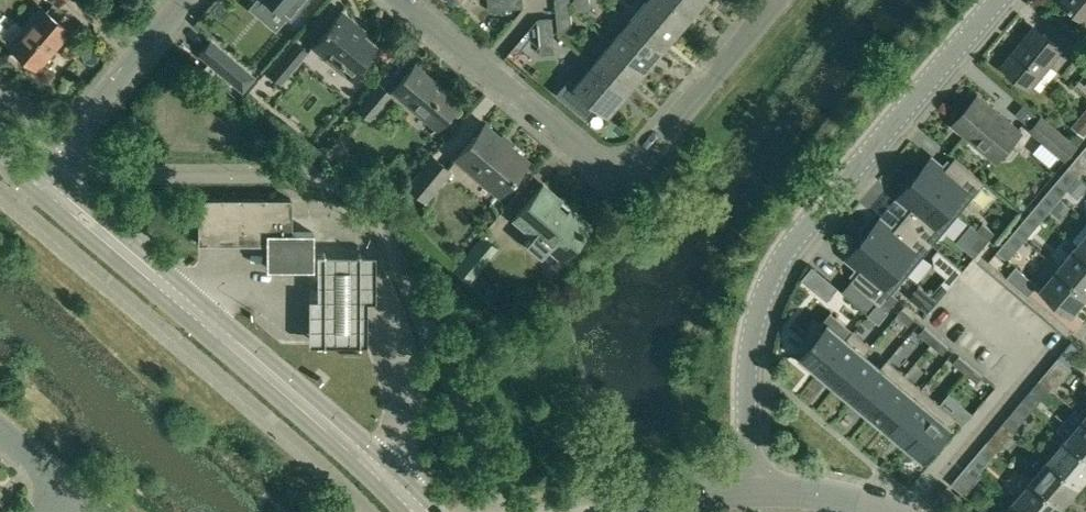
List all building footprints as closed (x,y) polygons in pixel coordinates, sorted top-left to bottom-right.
[(289,18),(305,0),(268,0),(289,18)] [(524,0),(488,0),(489,10),(524,7),(524,0)] [(558,33),(572,32),(570,0),(556,0),(558,33)] [(576,12),(590,11),(589,0),(575,0),(576,12)] [(629,21),(664,50),(681,29),(647,0),(646,0),(629,21)] [(681,29),(699,7),(690,0),(647,0),(681,29)] [(1085,20),(1085,0),(1062,0),(1085,20)] [(39,8),(8,44),(36,68),(68,32),(39,8)] [(359,25),(342,10),(311,47),(325,59),(329,54),(351,72),(347,77),(352,81),(368,62),(364,58),(376,44),(356,28),(359,25)] [(552,18),(538,19),(540,54),(554,53),(552,18)] [(629,21),(611,42),(646,71),(664,50),(629,21)] [(1035,27),(1003,65),(1030,87),(1062,50),(1066,53),(1075,42),(1053,25),(1044,35),(1035,27)] [(266,73),(280,85),(308,52),(295,40),(266,73)] [(211,41),(199,56),(243,93),(256,78),(211,41)] [(611,42),(593,63),(628,92),(646,71),(611,42)] [(1077,59),(1085,67),(1085,48),(1077,59)] [(570,78),(557,92),(588,118),(600,105),(610,113),(628,92),(593,63),(576,83),(570,78)] [(415,66),(393,91),(437,129),(459,103),(415,66)] [(357,109),(369,120),(391,94),(379,84),(357,109)] [(954,123),(998,160),(1021,132),(977,95),(954,123)] [(1030,130),(1065,159),(1076,145),(1042,116),(1030,130)] [(455,158),(498,194),(527,160),(484,124),(455,158)] [(1075,159),(1085,168),(1085,167),(1085,147),(1075,159)] [(407,185),(424,200),(450,170),(433,156),(407,185)] [(931,158),(915,177),(959,214),(985,182),(955,157),(945,169),(931,158)] [(1068,168),(1058,180),(1068,189),(1079,177),(1068,168)] [(915,177),(898,197),(912,208),(903,219),(933,244),(959,214),(915,177)] [(518,212),(511,221),(531,237),(526,243),(540,255),(545,249),(549,252),(558,260),(560,257),(589,224),(542,184),(518,212)] [(1050,189),(1040,201),(1050,210),(1061,198),(1050,189)] [(198,199),(198,243),(266,242),(266,267),(312,267),(312,232),(290,232),(290,199),(198,199)] [(1033,210),(1022,222),(1032,231),(1043,218),(1033,210)] [(880,219),(863,238),(907,275),(933,244),(903,219),(894,230),(880,219)] [(983,223),(977,230),(982,234),(989,240),(995,233),(983,223)] [(1015,230),(1005,243),(1015,252),(1026,239),(1015,230)] [(982,234),(973,245),(980,251),(989,240),(982,234)] [(1076,247),(1085,255),(1085,235),(1076,247)] [(455,270),(468,281),(496,248),(483,236),(455,270)] [(863,238),(847,258),(861,269),(858,273),(851,281),(877,303),(881,306),(882,305),(892,293),(907,275),(863,238)] [(1058,268),(1085,291),(1085,255),(1076,247),(1058,268)] [(1016,266),(1007,277),(1028,295),(1038,285),(1016,266)] [(1040,289),(1070,315),(1085,297),(1085,291),(1058,268),(1040,289)] [(851,281),(842,291),(869,313),(877,303),(851,281)] [(941,283),(931,295),(938,301),(948,289),(941,283)] [(919,285),(909,297),(928,313),(938,301),(931,295),(919,285)] [(892,293),(882,305),(889,310),(899,298),(892,293)] [(903,308),(897,315),(909,325),(914,318),(903,308)] [(810,346),(802,356),(820,371),(854,331),(853,330),(830,311),(820,324),(812,317),(805,341),(810,346)] [(919,334),(931,344),(937,337),(925,327),(919,334)] [(854,331),(820,371),(837,385),(871,345),(854,331)] [(937,337),(931,344),(943,354),(949,347),(937,337)] [(871,345),(837,385),(854,400),(888,360),(887,359),(881,367),(865,354),(872,346),(871,345)] [(959,356),(954,362),(965,372),(971,366),(959,356)] [(1040,379),(1051,387),(1054,390),(1072,369),(1058,357),(1040,379)] [(888,360),(854,400),(872,414),(905,374),(888,360)] [(971,366),(965,372),(977,382),(983,376),(971,366)] [(905,374),(872,414),(889,429),(923,389),(905,374)] [(1040,400),(1051,387),(1040,379),(1029,391),(1040,400)] [(923,389),(889,429),(906,443),(940,403),(923,389)] [(940,403),(906,443),(924,458),(956,420),(958,418),(966,408),(949,395),(941,404),(940,403)] [(1012,412),(1022,421),(1033,408),(1023,399),(1012,412)] [(1067,438),(1085,454),(1085,418),(1085,417),(1067,438)] [(994,433),(1005,442),(1016,429),(1005,420),(994,433)] [(1050,459),(1080,485),(1085,478),(1085,454),(1067,438),(1050,459)] [(977,454),(987,463),(998,450),(988,441),(977,454)] [(1050,459),(1032,480),(1063,506),(1080,485),(1050,459)] [(952,484),(966,495),(984,474),(970,462),(952,484)] [(1014,501),(1027,511),(1058,511),(1063,506),(1032,480),(1014,501)] [(1005,511),(1027,511),(1014,501),(1005,511)]
